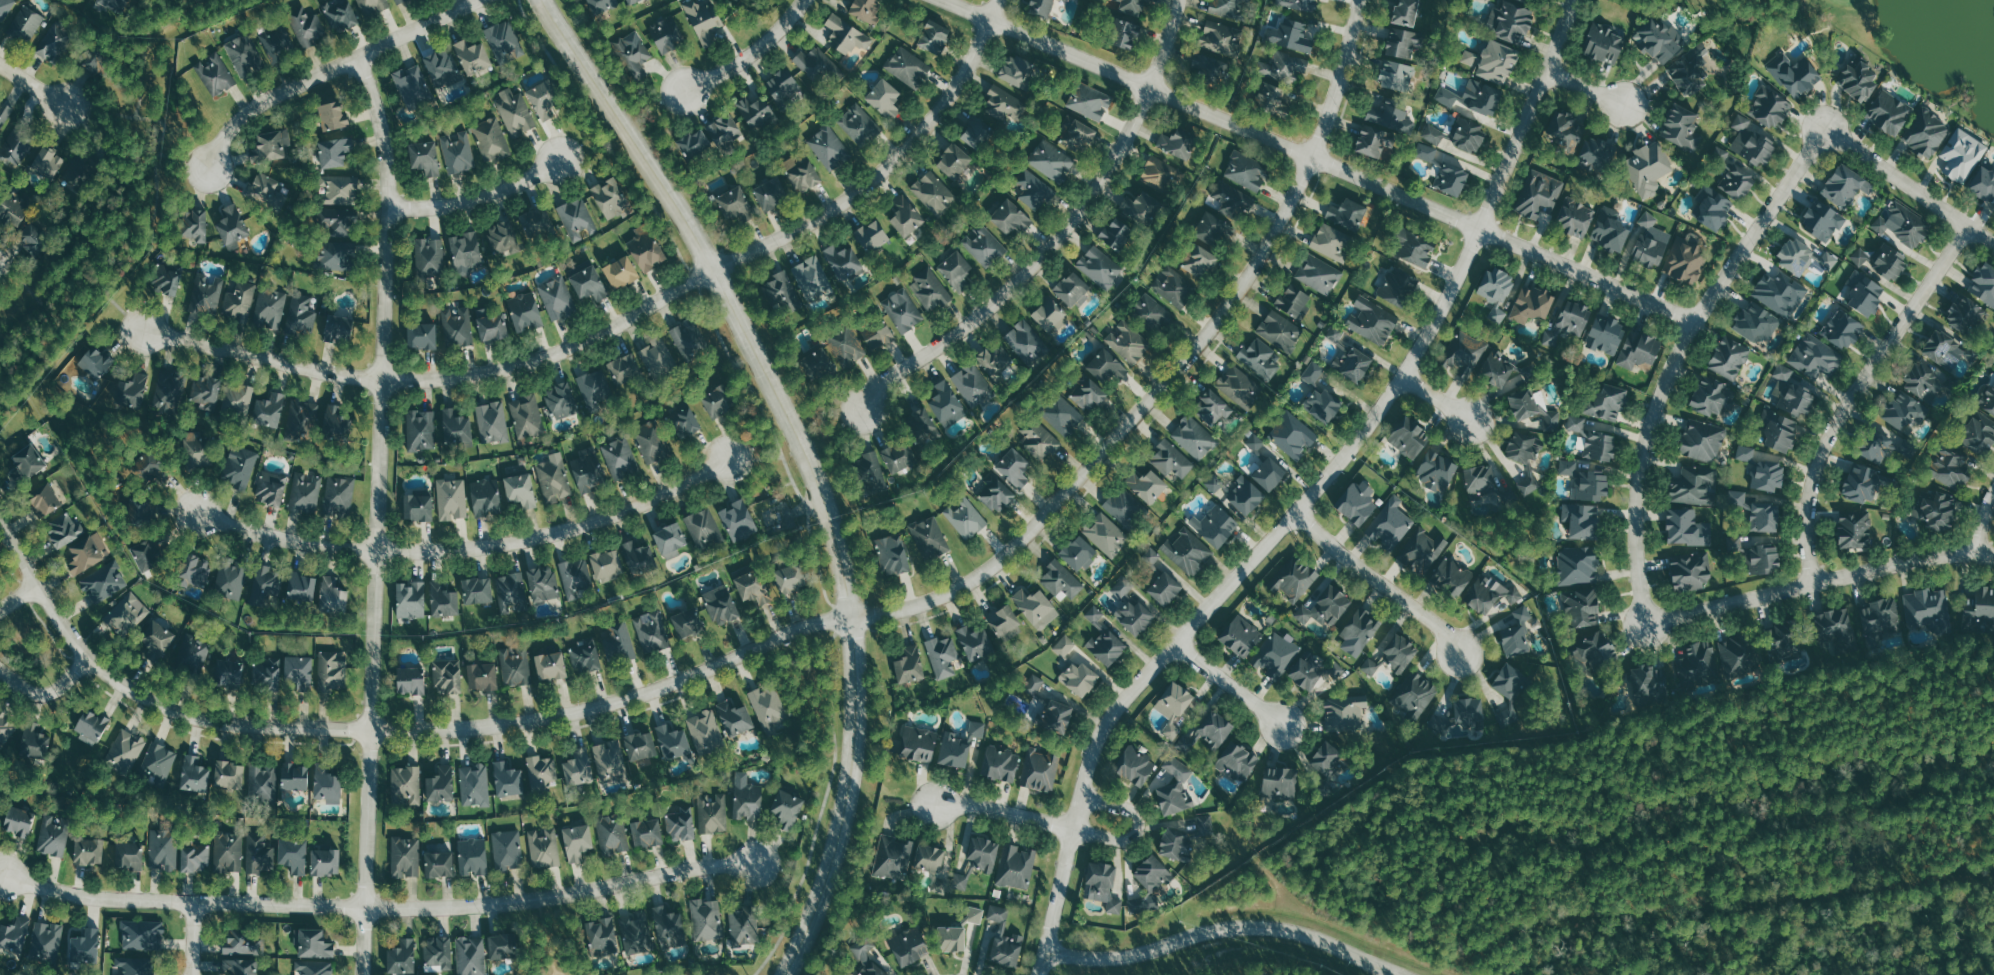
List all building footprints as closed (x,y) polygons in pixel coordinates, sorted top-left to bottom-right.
[(4,22),(15,0),(0,0),(0,20),(4,22)] [(122,12),(126,0),(100,0),(98,3),(122,12)] [(336,33),(359,23),(349,0),(335,0),(323,5),(336,33)] [(386,0),(357,0),(363,17),(389,9),(386,0)] [(618,5),(616,0),(587,0),(592,15),(618,5)] [(703,49),(716,43),(711,31),(723,26),(712,3),(699,9),(696,0),(694,0),(683,5),(703,49)] [(847,12),(875,26),(880,17),(875,15),(882,0),(854,0),(847,12)] [(1047,18),(1053,0),(1030,0),(1026,12),(1047,18)] [(1120,1),(1118,11),(1143,16),(1146,0),(1117,0),(1120,1)] [(1236,19),(1241,0),(1211,0),(1208,12),(1236,19)] [(1284,7),(1315,12),(1316,0),(1285,0),(1284,7)] [(1419,0),(1397,0),(1392,23),(1414,27),(1419,0)] [(1493,7),(1486,27),(1496,30),(1494,36),(1522,46),(1534,11),(1504,1),(1501,9),(1493,7)] [(45,16),(24,5),(10,30),(31,41),(45,16)] [(300,47),(327,37),(318,12),(308,16),(304,6),(288,12),(300,47)] [(849,54),(855,44),(867,51),(874,38),(831,13),(824,24),(834,30),(827,41),(849,54)] [(659,53),(684,43),(673,15),(656,21),(659,29),(651,33),(659,53)] [(1675,24),(1667,29),(1658,15),(1631,33),(1645,55),(1651,51),(1659,64),(1688,45),(1675,24)] [(1131,51),(1140,25),(1116,17),(1108,43),(1131,51)] [(1310,54),(1314,40),(1303,37),(1307,24),(1284,17),(1280,30),(1269,27),(1265,41),(1310,54)] [(525,54),(509,18),(485,29),(495,52),(507,47),(512,60),(525,54)] [(1198,45),(1231,57),(1241,30),(1207,18),(1198,45)] [(917,46),(941,55),(950,28),(926,19),(917,46)] [(1616,63),(1627,35),(1594,23),(1582,54),(1603,62),(1604,59),(1616,63)] [(641,64),(654,56),(634,28),(611,45),(637,81),(648,73),(641,64)] [(1411,59),(1413,46),(1421,47),(1423,33),(1390,28),(1385,55),(1411,59)] [(223,44),(240,77),(265,65),(248,31),(223,44)] [(1475,74),(1505,86),(1520,51),(1489,39),(1475,74)] [(483,42),(467,47),(465,40),(454,43),(465,76),(491,66),(483,42)] [(1685,97),(1712,77),(1699,59),(1709,51),(1702,42),(1665,69),(1685,97)] [(792,59),(818,83),(827,73),(835,81),(844,71),(817,45),(807,55),(801,50),(792,59)] [(932,66),(899,45),(884,69),(917,90),(932,66)] [(435,89),(462,79),(449,46),(423,56),(435,89)] [(82,51),(85,72),(102,69),(99,48),(82,51)] [(1473,66),(1478,54),(1466,49),(1461,61),(1473,66)] [(237,82),(216,50),(193,65),(214,97),(237,82)] [(1253,108),(1289,117),(1292,106),(1281,103),(1286,85),(1295,87),(1299,72),(1306,74),(1309,59),(1275,50),(1271,64),(1259,61),(1255,75),(1261,76),(1253,108)] [(1795,64),(1784,52),(1767,66),(1796,100),(1822,78),(1804,56),(1795,64)] [(1194,76),(1221,80),(1224,60),(1198,56),(1194,76)] [(1021,89),(1031,69),(1008,57),(997,77),(1021,89)] [(1414,66),(1383,59),(1379,79),(1382,80),(1381,87),(1408,93),(1414,66)] [(1865,103),(1877,84),(1871,80),(1877,71),(1860,61),(1855,69),(1848,64),(1835,84),(1865,103)] [(392,73),(406,107),(432,97),(418,63),(392,73)] [(802,91),(788,66),(763,81),(778,105),(802,91)] [(901,110),(893,103),(901,94),(883,77),(864,98),(882,114),(886,110),(895,117),(901,110)] [(542,122),(556,114),(549,102),(555,98),(544,80),(525,91),(542,122)] [(1100,122),(1107,107),(1109,108),(1114,96),(1078,80),(1066,106),(1100,122)] [(1502,92),(1478,81),(1467,106),(1491,117),(1502,92)] [(1008,116),(1019,121),(1028,103),(992,85),(987,95),(991,97),(983,112),(1004,123),(1008,116)] [(1453,108),(1459,94),(1441,86),(1435,101),(1453,108)] [(1748,115),(1781,129),(1793,101),(1761,86),(1748,115)] [(522,92),(514,95),(510,87),(499,92),(501,98),(495,101),(511,135),(524,129),(525,131),(537,126),(522,92)] [(1895,138),(1913,109),(1883,89),(1864,118),(1895,138)] [(760,96),(754,103),(746,94),(733,106),(758,133),(777,115),(760,96)] [(0,101),(0,130),(14,109),(1,100),(0,101)] [(316,105),(322,132),(350,125),(347,113),(341,114),(338,101),(316,105)] [(837,118),(859,147),(881,131),(859,101),(837,118)] [(1365,119),(1412,136),(1417,122),(1406,118),(1409,110),(1384,101),(1381,109),(1370,105),(1365,119)] [(1699,115),(1677,103),(1659,135),(1696,154),(1705,136),(1692,129),(1699,115)] [(1923,106),(1901,140),(1931,159),(1952,125),(1923,106)] [(718,149),(742,133),(728,111),(705,127),(718,149)] [(979,112),(958,136),(978,152),(998,129),(979,112)] [(1749,127),(1752,120),(1739,113),(1732,127),(1740,131),(1730,150),(1763,168),(1777,142),(1749,127)] [(1551,133),(1562,139),(1559,143),(1574,151),(1587,125),(1566,114),(1565,116),(1561,114),(1551,133)] [(511,154),(497,116),(471,126),(485,164),(511,154)] [(1097,131),(1071,116),(1059,137),(1086,152),(1097,131)] [(1486,124),(1459,117),(1452,145),(1478,153),(1486,124)] [(1438,146),(1446,133),(1429,122),(1421,136),(1438,146)] [(852,156),(830,123),(806,139),(829,172),(852,156)] [(1381,159),(1390,132),(1362,124),(1354,151),(1381,159)] [(710,147),(700,127),(676,140),(686,159),(710,147)] [(1185,161),(1196,138),(1175,128),(1171,137),(1162,133),(1156,146),(1185,161)] [(1988,147),(1960,128),(1940,157),(1949,162),(1942,172),(1962,185),(1988,147)] [(35,146),(18,129),(0,148),(0,152),(15,167),(35,146)] [(284,146),(290,145),(289,130),(255,133),(257,155),(250,156),(251,161),(285,159),(284,146)] [(447,174),(475,169),(468,130),(441,135),(447,174)] [(343,153),(352,151),(349,136),(317,142),(322,169),(346,164),(343,153)] [(1592,163),(1590,169),(1610,174),(1618,144),(1585,136),(1579,159),(1592,163)] [(1028,161),(1060,184),(1076,161),(1044,139),(1028,161)] [(1675,170),(1658,139),(1634,152),(1635,155),(1623,162),(1642,200),(1662,190),(1657,179),(1675,170)] [(54,152),(56,149),(45,141),(29,167),(51,181),(65,159),(54,152)] [(407,144),(411,170),(424,168),(425,177),(440,175),(435,141),(407,144)] [(956,181),(973,158),(952,142),(935,165),(956,181)] [(1434,163),(1439,149),(1420,142),(1415,156),(1434,163)] [(1729,150),(1716,146),(1711,159),(1724,164),(1729,150)] [(1223,176),(1259,193),(1271,167),(1235,150),(1223,176)] [(822,180),(804,151),(781,166),(799,194),(822,180)] [(1163,191),(1170,179),(1176,182),(1182,171),(1152,155),(1139,178),(1163,191)] [(1758,179),(1736,162),(1718,185),(1740,202),(1758,179)] [(1468,170),(1443,163),(1435,189),(1460,197),(1468,170)] [(1876,185),(1839,163),(1820,194),(1847,209),(1859,188),(1870,194),(1876,185)] [(1980,164),(1966,190),(1993,205),(1993,172),(1980,164)] [(1018,197),(1036,213),(1055,192),(1027,166),(1013,181),(1024,191),(1018,197)] [(957,197),(931,169),(911,187),(937,216),(957,197)] [(1565,182),(1536,170),(1518,213),(1537,220),(1542,207),(1553,211),(1565,182)] [(289,197),(275,191),(280,181),(257,171),(246,196),(282,212),(289,197)] [(357,204),(357,176),(321,176),(321,204),(357,204)] [(764,212),(789,198),(776,176),(752,190),(764,212)] [(592,185),(602,220),(626,214),(616,179),(592,185)] [(1212,196),(1223,202),(1218,210),(1239,223),(1254,198),(1221,179),(1212,196)] [(723,221),(740,215),(743,222),(754,218),(742,186),(714,197),(723,221)] [(8,190),(0,202),(0,219),(15,229),(27,211),(16,203),(19,198),(8,190)] [(1128,195),(1119,207),(1144,225),(1160,203),(1143,190),(1135,200),(1128,195)] [(1736,203),(1718,193),(1715,198),(1708,194),(1693,218),(1718,233),(1736,203)] [(892,203),(898,210),(887,219),(904,239),(925,220),(903,194),(892,203)] [(573,243),(583,239),(581,232),(596,226),(583,196),(557,207),(573,243)] [(1583,239),(1597,211),(1567,196),(1553,225),(1583,239)] [(1357,232),(1368,207),(1344,197),(1339,209),(1330,204),(1324,217),(1357,232)] [(1024,232),(1033,222),(1008,198),(989,218),(1008,236),(1017,226),(1024,232)] [(1888,228),(1916,249),(1933,226),(1895,198),(1873,228),(1883,235),(1888,228)] [(1829,243),(1837,227),(1841,229),(1848,217),(1816,201),(1812,209),(1810,207),(1800,228),(1829,243)] [(215,223),(224,245),(249,236),(237,202),(221,208),(225,219),(215,223)] [(544,204),(518,216),(530,245),(557,234),(544,204)] [(1590,242),(1621,253),(1630,228),(1616,223),(1620,211),(1603,204),(1590,242)] [(318,209),(319,227),(331,227),(331,237),(351,236),(350,208),(318,209)] [(179,238),(197,238),(196,243),(206,243),(207,211),(180,211),(179,238)] [(1671,234),(1654,227),(1658,217),(1644,211),(1638,225),(1642,227),(1629,257),(1656,269),(1671,234)] [(1233,225),(1204,212),(1193,236),(1222,250),(1233,225)] [(1098,238),(1117,252),(1133,230),(1114,216),(1098,238)] [(16,236),(34,255),(52,239),(34,219),(16,236)] [(496,258),(521,250),(511,219),(486,226),(496,258)] [(889,241),(877,219),(854,231),(866,254),(889,241)] [(960,241),(986,269),(1007,249),(981,221),(970,232),(960,241)] [(1355,237),(1322,222),(1310,247),(1343,263),(1355,237)] [(625,243),(643,274),(656,267),(655,265),(666,258),(646,223),(634,230),(637,236),(625,243)] [(1426,269),(1431,257),(1429,256),(1436,242),(1400,226),(1389,252),(1426,269)] [(477,231),(462,232),(463,236),(450,237),(454,276),(473,274),(472,265),(481,264),(477,231)] [(1663,274),(1694,284),(1709,239),(1688,232),(1684,246),(1673,242),(1663,274)] [(1799,277),(1815,251),(1790,237),(1775,262),(1799,277)] [(415,239),(417,276),(444,275),(443,238),(415,239)] [(351,241),(318,243),(320,270),(353,268),(351,241)] [(852,246),(840,251),(837,243),(823,250),(838,283),(864,271),(852,246)] [(1076,265),(1107,290),(1124,269),(1093,243),(1076,265)] [(1181,262),(1197,279),(1217,260),(1201,243),(1181,262)] [(1872,268),(1896,281),(1909,257),(1885,243),(1872,268)] [(1860,268),(1871,257),(1861,247),(1850,257),(1860,268)] [(962,294),(971,285),(964,278),(974,267),(955,249),(936,269),(962,294)] [(1293,277),(1329,296),(1343,271),(1307,252),(1293,277)] [(614,291),(639,277),(626,254),(601,269),(614,291)] [(823,257),(796,263),(803,297),(830,292),(823,257)] [(1993,309),(1993,267),(1984,260),(1971,278),(1975,281),(1969,291),(1993,309)] [(592,295),(595,302),(608,296),(594,264),(569,276),(580,301),(592,295)] [(1183,308),(1198,285),(1166,265),(1151,289),(1183,308)] [(1516,277),(1491,265),(1476,294),(1495,303),(1488,319),(1501,325),(1508,312),(1500,308),(1516,277)] [(151,291),(176,296),(181,271),(156,266),(151,291)] [(954,299),(931,266),(909,282),(930,311),(940,304),(942,307),(954,299)] [(1379,298),(1405,308),(1418,276),(1391,266),(1379,298)] [(1073,310),(1093,289),(1071,270),(1052,291),(1073,310)] [(779,317),(802,307),(787,271),(764,281),(779,317)] [(1763,273),(1751,299),(1793,317),(1807,287),(1792,280),(1793,277),(1780,271),(1776,279),(1763,273)] [(225,279),(198,272),(188,310),(216,316),(225,279)] [(537,286),(553,321),(578,310),(562,275),(537,286)] [(256,283),(237,280),(235,293),(226,291),(223,315),(250,319),(256,283)] [(1275,309),(1303,321),(1309,306),(1306,305),(1311,294),(1286,284),(1275,309)] [(1510,319),(1526,324),(1530,314),(1546,320),(1555,295),(1522,284),(1510,319)] [(903,334),(926,318),(904,287),(881,303),(903,334)] [(280,328),(288,294),(261,288),(254,322),(280,328)] [(516,334),(543,327),(533,292),(506,299),(516,334)] [(1130,311),(1159,335),(1175,316),(1146,292),(1130,311)] [(317,312),(308,310),(311,297),(293,293),(285,330),(312,336),(317,312)] [(1399,317),(1359,295),(1354,305),(1358,308),(1348,327),(1383,347),(1399,317)] [(1050,335),(1069,317),(1049,296),(1030,314),(1050,335)] [(1954,303),(1944,321),(1970,335),(1985,308),(1963,296),(1958,305),(1954,303)] [(1581,339),(1591,309),(1565,300),(1555,328),(1549,325),(1543,343),(1560,349),(1565,334),(1581,339)] [(1732,327),(1764,347),(1782,321),(1750,300),(1732,327)] [(470,307),(442,309),(445,346),(473,345),(470,307)] [(1256,332),(1289,354),(1305,330),(1272,308),(1256,332)] [(1865,325),(1838,308),(1821,335),(1847,352),(1865,325)] [(480,342),(508,338),(504,313),(476,318),(480,342)] [(323,341),(348,344),(352,318),(326,315),(323,341)] [(1626,324),(1608,318),(1607,320),(1595,316),(1585,345),(1614,356),(1626,324)] [(669,329),(686,363),(710,350),(693,317),(669,329)] [(870,353),(895,341),(884,318),(859,329),(870,353)] [(1028,363),(1049,344),(1024,318),(1003,338),(1028,363)] [(1132,365),(1151,346),(1124,318),(1114,328),(1115,329),(1105,338),(1132,365)] [(436,348),(436,324),(407,324),(407,349),(436,348)] [(826,338),(843,368),(867,354),(849,324),(826,338)] [(1373,359),(1339,341),(1344,331),(1333,325),(1326,337),(1342,346),(1330,368),(1360,384),(1373,359)] [(1652,367),(1661,342),(1629,330),(1617,364),(1633,370),(1636,361),(1652,367)] [(1488,344),(1463,331),(1445,367),(1470,380),(1488,344)] [(1921,353),(1953,371),(1966,349),(1934,331),(1921,353)] [(1788,364),(1817,380),(1822,370),(1833,376),(1844,355),(1805,333),(1788,364)] [(1735,382),(1752,349),(1724,335),(1707,368),(1735,382)] [(637,349),(652,379),(678,366),(663,336),(637,349)] [(1276,350),(1257,337),(1248,348),(1244,345),(1236,357),(1270,381),(1281,366),(1270,358),(1276,350)] [(990,377),(1015,365),(1002,341),(978,353),(990,377)] [(837,370),(822,346),(801,359),(815,383),(837,370)] [(107,349),(100,356),(91,347),(76,361),(95,381),(117,360),(107,349)] [(1085,367),(1106,386),(1116,376),(1122,381),(1130,372),(1103,347),(1085,367)] [(1504,352),(1492,347),(1478,377),(1503,389),(1515,364),(1502,358),(1504,352)] [(606,364),(616,386),(642,374),(631,352),(606,364)] [(1944,386),(1935,380),(1939,376),(1917,360),(1900,383),(1930,404),(1944,386)] [(951,377),(973,409),(996,393),(974,361),(951,377)] [(1343,400),(1316,383),(1325,370),(1311,361),(1301,378),(1315,387),(1302,408),(1328,425),(1343,400)] [(1265,391),(1234,363),(1215,383),(1246,411),(1265,391)] [(1794,371),(1780,363),(1773,374),(1788,383),(1794,371)] [(613,399),(600,368),(576,378),(588,409),(613,399)] [(120,379),(112,401),(139,410),(150,376),(136,371),(132,383),(120,379)] [(153,411),(179,416),(187,376),(161,371),(153,411)] [(205,404),(204,409),(214,411),(222,380),(197,374),(190,400),(205,404)] [(1107,394),(1086,374),(1068,394),(1088,414),(1107,394)] [(1730,395),(1724,393),(1728,384),(1702,374),(1690,406),(1720,418),(1730,395)] [(927,402),(945,429),(968,415),(945,379),(931,387),(936,396),(927,402)] [(1776,408),(1805,420),(1816,394),(1779,379),(1773,395),(1781,398),(1776,408)] [(1979,407),(1993,415),(1993,379),(1979,407)] [(568,381),(545,389),(559,432),(572,428),(568,416),(578,412),(568,381)] [(1585,400),(1582,413),(1617,423),(1626,390),(1601,383),(1596,403),(1585,400)] [(699,397),(711,419),(736,406),(724,384),(699,397)] [(251,414),(252,387),(225,386),(224,413),(251,414)] [(1192,407),(1213,426),(1223,416),(1227,419),(1235,410),(1210,388),(1192,407)] [(1559,429),(1560,420),(1557,410),(1548,410),(1543,390),(1542,390),(1527,390),(1509,396),(1515,420),(1526,421),(1528,428),(1559,429)] [(278,428),(284,393),(271,391),(270,401),(256,398),(252,423),(278,428)] [(1880,418),(1903,432),(1913,415),(1923,421),(1931,409),(1901,392),(1896,401),(1891,398),(1880,418)] [(545,431),(535,393),(508,401),(519,439),(545,431)] [(1085,417),(1059,393),(1040,413),(1066,438),(1085,417)] [(293,432),(307,434),(308,423),(316,424),(319,403),(297,400),(293,432)] [(476,405),(481,444),(508,441),(504,402),(476,405)] [(327,434),(346,440),(353,419),(337,414),(339,406),(329,403),(321,428),(328,430),(327,434)] [(702,429),(688,403),(665,415),(679,441),(702,429)] [(941,435),(925,407),(905,419),(921,447),(941,435)] [(443,445),(471,444),(471,417),(456,417),(456,408),(442,408),(443,445)] [(1760,423),(1768,425),(1771,411),(1763,409),(1760,423)] [(408,451),(435,450),(434,410),(407,411),(408,451)] [(1267,438),(1301,461),(1320,433),(1286,410),(1267,438)] [(1985,457),(1993,440),(1993,421),(1974,411),(1958,443),(1985,457)] [(1170,434),(1200,461),(1219,441),(1189,414),(1170,434)] [(1584,459),(1612,462),(1614,435),(1585,432),(1586,417),(1569,416),(1568,431),(1586,433),(1584,459)] [(1796,420),(1779,416),(1777,423),(1769,420),(1762,447),(1791,454),(1795,434),(1793,434),(1796,420)] [(1417,457),(1428,427),(1402,417),(1391,447),(1417,457)] [(1061,443),(1036,418),(1022,432),(1026,436),(1020,441),(1041,463),(1061,443)] [(1717,463),(1726,428),(1688,418),(1679,454),(1717,463)] [(646,464),(670,456),(657,421),(633,429),(646,464)] [(1855,453),(1881,466),(1888,451),(1908,461),(1912,452),(1909,450),(1911,448),(1872,429),(1865,442),(1861,440),(1855,453)] [(185,432),(186,467),(207,466),(206,431),(185,432)] [(1505,457),(1527,464),(1528,458),(1537,461),(1543,440),(1513,431),(1505,457)] [(1246,443),(1257,452),(1265,441),(1254,433),(1246,443)] [(614,481),(639,472),(626,436),(601,445),(614,481)] [(880,451),(891,475),(916,463),(904,437),(887,446),(887,448),(880,451)] [(1173,470),(1183,479),(1196,466),(1165,437),(1156,447),(1159,450),(1149,461),(1167,477),(1173,470)] [(21,480),(45,469),(32,441),(8,452),(21,480)] [(1966,487),(1971,473),(1965,471),(1971,455),(1943,444),(1936,460),(1932,459),(1925,475),(1956,487),(1958,483),(1966,487)] [(1752,463),(1756,448),(1740,445),(1736,459),(1752,463)] [(247,492),(258,452),(240,447),(237,459),(228,457),(222,479),(234,482),(233,488),(247,492)] [(1029,479),(1022,473),(1031,463),(1011,447),(994,469),(1020,491),(1029,479)] [(1444,493),(1459,466),(1429,449),(1414,477),(1444,493)] [(148,450),(129,468),(145,485),(156,475),(164,483),(171,476),(148,450)] [(889,493),(876,450),(862,454),(863,460),(856,462),(868,504),(890,497),(888,493),(889,493)] [(550,461),(537,464),(546,503),(572,497),(561,452),(549,455),(550,461)] [(606,485),(596,452),(570,460),(580,493),(606,485)] [(1287,473),(1269,456),(1250,476),(1268,493),(1287,473)] [(1576,475),(1576,461),(1560,460),(1560,474),(1576,475)] [(1542,487),(1529,461),(1523,464),(1530,477),(1517,483),(1524,497),(1542,487)] [(1784,463),(1755,462),(1754,490),(1784,490),(1784,463)] [(1463,470),(1469,496),(1496,490),(1491,464),(1463,470)] [(1875,467),(1848,465),(1846,501),(1874,502),(1875,467)] [(1669,503),(1715,505),(1717,469),(1683,467),(1683,478),(1670,477),(1669,503)] [(1144,477),(1136,469),(1124,482),(1147,504),(1166,483),(1151,469),(1144,477)] [(285,474),(260,471),(256,504),(282,507),(285,474)] [(321,477),(309,475),(309,474),(294,472),(290,511),(317,514),(321,477)] [(1577,501),(1601,501),(1601,494),(1607,495),(1608,472),(1578,472),(1577,501)] [(522,510),(537,507),(530,473),(503,479),(508,503),(520,500),(522,510)] [(1223,485),(1211,474),(1203,482),(1214,494),(1223,485)] [(1246,517),(1265,496),(1242,474),(1235,481),(1240,485),(1227,499),(1246,517)] [(351,514),(355,479),(328,476),(324,510),(351,514)] [(1016,495),(995,476),(977,494),(998,514),(1016,495)] [(452,521),(452,518),(467,518),(465,479),(437,480),(438,522),(452,521)] [(469,482),(474,516),(501,513),(497,479),(469,482)] [(1365,526),(1374,503),(1370,501),(1376,488),(1351,479),(1337,514),(1365,526)] [(33,492),(35,495),(28,500),(40,519),(62,505),(48,483),(33,492)] [(1102,505),(1123,525),(1142,505),(1122,485),(1102,505)] [(1477,517),(1503,509),(1497,488),(1480,493),(1483,502),(1473,504),(1477,517)] [(431,489),(412,490),(412,495),(402,495),(403,522),(432,521),(431,489)] [(1747,491),(1732,491),(1731,507),(1751,507),(1751,501),(1746,501),(1747,491)] [(1415,520),(1397,508),(1403,499),(1394,493),(1366,535),(1392,553),(1415,520)] [(1926,530),(1953,530),(1953,494),(1935,494),(1935,501),(1912,501),(1912,523),(1926,523),(1926,530)] [(949,505),(942,511),(966,541),(988,523),(966,497),(952,509),(949,505)] [(124,508),(132,528),(153,519),(145,500),(124,508)] [(719,511),(733,544),(759,533),(744,500),(719,511)] [(1201,522),(1194,516),(1187,524),(1218,550),(1240,524),(1216,504),(1201,522)] [(1778,532),(1778,504),(1752,504),(1751,532),(1778,532)] [(1570,521),(1569,539),(1598,539),(1598,506),(1563,505),(1562,521),(1570,521)] [(684,518),(698,549),(723,537),(709,506),(684,518)] [(1696,522),(1696,509),(1667,508),(1667,545),(1711,545),(1711,522),(1696,522)] [(1083,530),(1109,559),(1130,540),(1102,510),(1092,519),(1094,520),(1083,530)] [(1840,550),(1872,546),(1870,533),(1871,533),(1869,513),(1836,517),(1840,550)] [(911,525),(927,561),(950,550),(934,515),(911,525)] [(62,526),(52,523),(45,543),(64,550),(69,538),(78,541),(84,524),(65,518),(62,526)] [(665,561),(681,555),(678,549),(687,544),(678,522),(652,533),(665,561)] [(1172,542),(1168,539),(1160,548),(1192,578),(1215,553),(1186,527),(1172,542)] [(1457,600),(1474,576),(1446,556),(1438,568),(1433,565),(1449,542),(1443,538),(1440,542),(1420,528),(1398,559),(1425,579),(1426,577),(1457,600)] [(73,575),(111,555),(98,531),(67,548),(74,561),(67,564),(73,575)] [(875,540),(884,577),(910,571),(901,534),(875,540)] [(1097,552),(1078,534),(1058,555),(1078,574),(1092,559),(1091,558),(1097,552)] [(141,573),(165,561),(153,537),(129,549),(141,573)] [(650,545),(639,548),(636,539),(621,543),(631,576),(657,568),(650,545)] [(1749,574),(1779,573),(1778,545),(1747,546),(1749,574)] [(1151,567),(1162,557),(1152,547),(1141,557),(1151,567)] [(1557,582),(1597,584),(1598,559),(1595,559),(1596,549),(1559,547),(1557,582)] [(624,575),(618,549),(589,556),(595,582),(624,575)] [(188,587),(190,581),(204,586),(212,562),(184,553),(174,583),(188,587)] [(1672,591),(1703,590),(1703,581),(1710,581),(1709,553),(1670,555),(1672,591)] [(241,599),(246,570),(233,567),(234,559),(221,557),(215,595),(241,599)] [(568,601),(581,598),(580,591),(593,587),(585,557),(559,564),(568,601)] [(1040,580),(1056,595),(1061,590),(1072,600),(1085,585),(1055,558),(1047,566),(1050,569),(1040,580)] [(130,584),(114,559),(79,582),(85,592),(89,590),(98,604),(130,584)] [(1296,604),(1318,578),(1296,559),(1270,590),(1277,595),(1281,590),(1296,604)] [(772,573),(782,596),(806,586),(797,563),(772,573)] [(533,603),(560,597),(553,565),(526,571),(533,603)] [(246,601),(266,606),(269,595),(277,597),(283,572),(255,566),(246,601)] [(761,571),(734,578),(741,602),(755,598),(758,606),(769,602),(761,571)] [(1164,608),(1183,587),(1165,571),(1146,591),(1164,608)] [(1466,595),(1471,599),(1467,604),(1485,618),(1502,596),(1514,605),(1523,594),(1510,583),(1505,589),(1483,572),(1466,595)] [(496,576),(500,614),(509,614),(509,608),(527,606),(524,573),(496,576)] [(288,574),(287,600),(314,601),(315,576),(288,574)] [(339,578),(323,575),(317,611),(345,615),(348,592),(337,590),(339,578)] [(1123,600),(1133,584),(1121,577),(1112,592),(1123,600)] [(491,603),(490,578),(462,580),(463,604),(491,603)] [(457,616),(457,592),(442,592),(442,581),(429,581),(431,616),(457,616)] [(424,618),(424,582),(410,582),(410,584),(396,584),(396,618),(424,618)] [(1601,625),(1597,589),(1588,590),(1587,583),(1571,585),(1572,591),(1561,592),(1563,606),(1567,605),(1569,628),(1601,625)] [(741,617),(726,584),(702,594),(717,627),(741,617)] [(1352,599),(1328,585),(1312,610),(1302,603),(1293,617),(1307,625),(1312,616),(1334,629),(1352,599)] [(1040,589),(1030,597),(1023,587),(1011,597),(1039,632),(1048,625),(1042,618),(1055,608),(1040,589)] [(1963,625),(1993,625),(1993,588),(1976,587),(1976,598),(1964,598),(1963,625)] [(1946,590),(1931,592),(1930,590),(1904,594),(1909,625),(1937,621),(1938,631),(1953,629),(1946,590)] [(122,639),(151,612),(131,591),(102,618),(122,639)] [(1895,597),(1869,603),(1870,608),(1861,610),(1868,641),(1903,633),(1895,597)] [(1137,638),(1155,615),(1137,601),(1134,606),(1126,600),(1115,614),(1122,620),(1119,623),(1137,638)] [(998,639),(1002,637),(1004,642),(1024,631),(1008,604),(994,612),(996,616),(988,621),(998,639)] [(1085,615),(1101,631),(1086,647),(1107,668),(1127,648),(1099,620),(1105,614),(1095,604),(1085,615)] [(1506,658),(1531,652),(1523,621),(1531,619),(1528,606),(1513,609),(1517,625),(1498,630),(1506,658)] [(1358,659),(1382,622),(1359,607),(1340,636),(1346,640),(1341,648),(1358,659)] [(703,633),(698,609),(672,614),(678,639),(703,633)] [(1848,609),(1815,614),(1818,642),(1852,637),(1848,609)] [(633,619),(646,655),(672,646),(659,610),(633,619)] [(1218,638),(1243,660),(1265,635),(1240,613),(1218,638)] [(610,665),(636,659),(627,620),(601,626),(610,665)] [(143,657),(160,664),(174,632),(149,621),(141,641),(148,644),(143,657)] [(983,626),(972,632),(969,624),(955,631),(970,663),(995,651),(983,626)] [(1787,660),(1788,671),(1807,669),(1806,658),(1796,659),(1792,624),(1765,627),(1769,662),(1787,660)] [(1283,638),(1276,632),(1250,662),(1258,670),(1260,667),(1276,680),(1304,648),(1287,634),(1283,638)] [(1614,660),(1606,632),(1568,644),(1577,672),(1614,660)] [(200,675),(212,645),(185,633),(172,663),(200,675)] [(1767,659),(1735,633),(1716,655),(1740,674),(1744,668),(1753,676),(1767,659)] [(1053,649),(1064,658),(1077,644),(1066,634),(1053,649)] [(1386,668),(1406,675),(1416,644),(1393,636),(1386,655),(1390,657),(1386,668)] [(938,641),(937,638),(926,641),(938,680),(956,675),(952,661),(960,659),(953,637),(938,641)] [(570,645),(574,675),(600,671),(596,641),(570,645)] [(1680,682),(1719,680),(1717,643),(1687,644),(1688,658),(1678,659),(1680,682)] [(901,647),(903,660),(893,661),(897,684),(923,680),(918,644),(901,647)] [(532,684),(527,646),(500,649),(504,687),(532,684)] [(342,651),(318,652),(319,691),(342,690),(342,651)] [(1287,675),(1308,694),(1324,676),(1332,683),(1345,669),(1329,655),(1322,662),(1309,651),(1287,675)] [(534,657),(538,682),(566,677),(562,652),(534,657)] [(284,682),(297,682),(297,692),(311,691),(311,657),(284,657),(284,682)] [(432,659),(434,687),(444,687),(445,694),(461,694),(460,657),(432,659)] [(1361,670),(1373,677),(1381,665),(1368,657),(1361,670)] [(240,689),(243,663),(217,659),(214,685),(240,689)] [(1079,700),(1100,680),(1081,659),(1060,679),(1079,700)] [(257,660),(256,691),(279,692),(280,660),(257,660)] [(1533,681),(1507,663),(1491,686),(1512,701),(1499,719),(1515,730),(1532,705),(1521,698),(1533,681)] [(497,690),(496,664),(467,665),(468,691),(497,690)] [(1634,697),(1675,693),(1672,666),(1631,670),(1634,697)] [(395,669),(396,694),(424,694),(423,668),(395,669)] [(1438,686),(1406,671),(1389,706),(1422,721),(1438,686)] [(1044,680),(1033,673),(1023,691),(1034,698),(1044,680)] [(1194,695),(1172,681),(1154,709),(1171,719),(1161,735),(1173,742),(1181,729),(1175,725),(1194,695)] [(748,694),(766,734),(776,730),(775,728),(790,721),(773,683),(748,694)] [(1362,708),(1368,707),(1367,696),(1324,699),(1326,733),(1363,730),(1362,708)] [(1482,698),(1453,700),(1455,721),(1466,720),(1466,727),(1484,725),(1482,698)] [(753,729),(746,706),(735,709),(732,699),(717,704),(727,737),(753,729)] [(1064,736),(1074,708),(1048,699),(1038,727),(1064,736)] [(21,727),(0,707),(0,749),(21,727)] [(100,742),(108,718),(82,708),(73,732),(100,742)] [(686,718),(699,756),(726,747),(713,709),(686,718)] [(1233,726),(1210,711),(1195,734),(1219,749),(1233,726)] [(46,759),(50,736),(35,733),(36,723),(25,721),(19,755),(46,759)] [(986,723),(971,721),(969,735),(984,737),(986,723)] [(666,762),(692,753),(683,729),(674,732),(671,722),(654,728),(666,762)] [(938,732),(902,725),(896,757),(931,764),(938,732)] [(145,738),(119,728),(108,759),(117,762),(114,770),(131,776),(145,738)] [(652,731),(624,737),(629,762),(657,757),(652,731)] [(964,770),(973,736),(969,735),(967,741),(956,738),(957,734),(945,731),(937,763),(964,770)] [(593,746),(602,784),(628,778),(620,740),(593,746)] [(1330,780),(1347,755),(1325,740),(1308,765),(1330,780)] [(1260,758),(1229,741),(1216,765),(1246,782),(1260,758)] [(177,751),(150,743),(142,771),(168,779),(177,751)] [(1157,763),(1127,744),(1112,770),(1141,788),(1157,763)] [(1014,783),(1019,753),(997,750),(998,746),(987,745),(981,777),(1014,783)] [(595,780),(587,746),(574,749),(576,759),(562,762),(568,786),(595,780)] [(1020,787),(1053,793),(1061,753),(1027,747),(1020,787)] [(179,789),(206,793),(210,769),(198,767),(200,756),(185,754),(179,789)] [(1185,784),(1194,772),(1171,754),(1162,766),(1185,784)] [(540,759),(539,755),(526,757),(532,793),(551,790),(549,781),(559,780),(555,757),(540,759)] [(242,766),(231,766),(231,761),(215,761),(214,788),(242,789),(242,766)] [(495,796),(523,795),(521,770),(509,770),(509,761),(493,761),(495,796)] [(276,763),(249,763),(250,802),(277,802),(276,763)] [(280,790),(306,791),(306,765),(281,765),(280,790)] [(452,765),(437,765),(437,777),(425,777),(426,801),(453,801),(452,765)] [(462,806),(489,805),(487,765),(460,766),(462,806)] [(313,799),(327,800),(327,804),(339,804),(340,776),(325,775),(325,767),(314,766),(313,799)] [(390,768),(391,806),(421,805),(420,767),(390,768)] [(1263,798),(1296,799),(1297,769),(1264,768),(1263,798)] [(762,785),(748,784),(748,772),(735,772),(733,819),(747,819),(747,822),(761,822),(762,785)] [(1164,818),(1191,808),(1180,778),(1153,789),(1164,818)] [(791,833),(804,801),(779,790),(769,813),(781,818),(778,827),(791,833)] [(727,833),(726,794),(716,794),(716,802),(708,802),(708,795),(698,795),(699,833),(727,833)] [(28,837),(35,812),(9,806),(2,831),(28,837)] [(694,840),(692,807),(681,807),(681,813),(668,813),(669,841),(694,840)] [(39,852),(65,856),(70,827),(53,825),(55,815),(44,813),(39,852)] [(1216,837),(1211,814),(1197,817),(1202,840),(1216,837)] [(602,855),(630,850),(624,815),(597,820),(602,855)] [(659,818),(630,824),(635,849),(663,844),(659,818)] [(562,829),(568,864),(582,862),(580,851),(593,849),(589,824),(562,829)] [(528,831),(532,869),(560,866),(556,828),(528,831)] [(1158,854),(1182,862),(1190,835),(1166,828),(1158,854)] [(508,873),(507,867),(522,867),(520,831),(493,832),(494,873),(508,873)] [(177,834),(150,833),(149,866),(164,867),(164,873),(176,873),(177,834)] [(214,873),(242,873),(242,833),(214,833),(214,873)] [(896,837),(882,834),(872,874),(905,882),(915,844),(895,839),(896,837)] [(273,874),(274,835),(247,835),(246,874),(273,874)] [(420,838),(391,838),(390,877),(419,878),(420,838)] [(956,873),(953,888),(968,891),(972,870),(993,874),(999,843),(974,838),(966,875),(956,873)] [(103,839),(75,839),(74,865),(102,866),(103,839)] [(180,872),(208,873),(209,846),(194,845),(194,840),(181,839),(180,872)] [(487,875),(485,839),(457,840),(459,876),(487,875)] [(304,876),(305,843),(278,842),(278,866),(291,866),(291,876),(304,876)] [(142,844),(116,843),(115,868),(141,869),(142,844)] [(426,879),(452,877),(451,853),(437,854),(436,844),(424,845),(426,879)] [(913,868),(939,874),(945,851),(919,844),(913,868)] [(1035,852),(1018,849),(1019,846),(1004,844),(998,885),(1030,890),(1035,852)] [(310,877),(339,876),(338,850),(309,851),(310,877)] [(1173,876),(1153,854),(1131,874),(1151,896),(1173,876)] [(1115,866),(1088,863),(1084,899),(1107,902),(1106,913),(1121,915),(1123,899),(1112,897),(1115,866)] [(695,942),(724,938),(719,898),(690,902),(695,942)] [(653,907),(660,949),(687,944),(681,912),(668,915),(666,905),(653,907)] [(1010,908),(990,905),(988,919),(998,922),(990,963),(1017,968),(1023,937),(1005,934),(1010,908)] [(984,909),(969,907),(967,922),(982,924),(984,909)] [(757,941),(754,908),(729,911),(732,944),(757,941)] [(621,914),(623,954),(651,953),(649,913),(621,914)] [(0,924),(0,948),(23,953),(30,919),(17,916),(15,927),(0,924)] [(586,922),(589,956),(617,953),(613,919),(586,922)] [(122,950),(162,950),(163,922),(122,921),(122,950)] [(63,924),(34,923),(32,958),(61,959),(63,924)] [(929,956),(917,926),(897,935),(896,930),(886,935),(900,968),(929,956)] [(964,953),(965,928),(937,927),(937,952),(964,953)] [(98,930),(71,929),(70,961),(98,962),(98,930)] [(335,943),(324,943),(324,930),(298,929),(298,957),(334,958),(335,943)] [(264,937),(245,938),(245,930),(227,930),(227,941),(222,941),(222,955),(264,954),(264,937)] [(867,955),(876,944),(864,934),(850,951),(863,962),(852,974),(889,974),(867,955)] [(488,960),(514,959),(514,935),(487,936),(488,960)] [(451,938),(424,937),(423,965),(435,966),(435,970),(450,971),(451,938)] [(457,974),(485,974),(484,937),(455,938),(457,974)] [(414,974),(414,939),(400,939),(400,949),(386,949),(386,974),(414,974)] [(152,956),(115,958),(115,967),(116,967),(116,974),(153,974),(152,956)] [(255,960),(225,960),(226,974),(255,974),(255,960)] [(333,961),(296,961),(295,971),(297,971),(297,974),(333,974),(333,961)]
